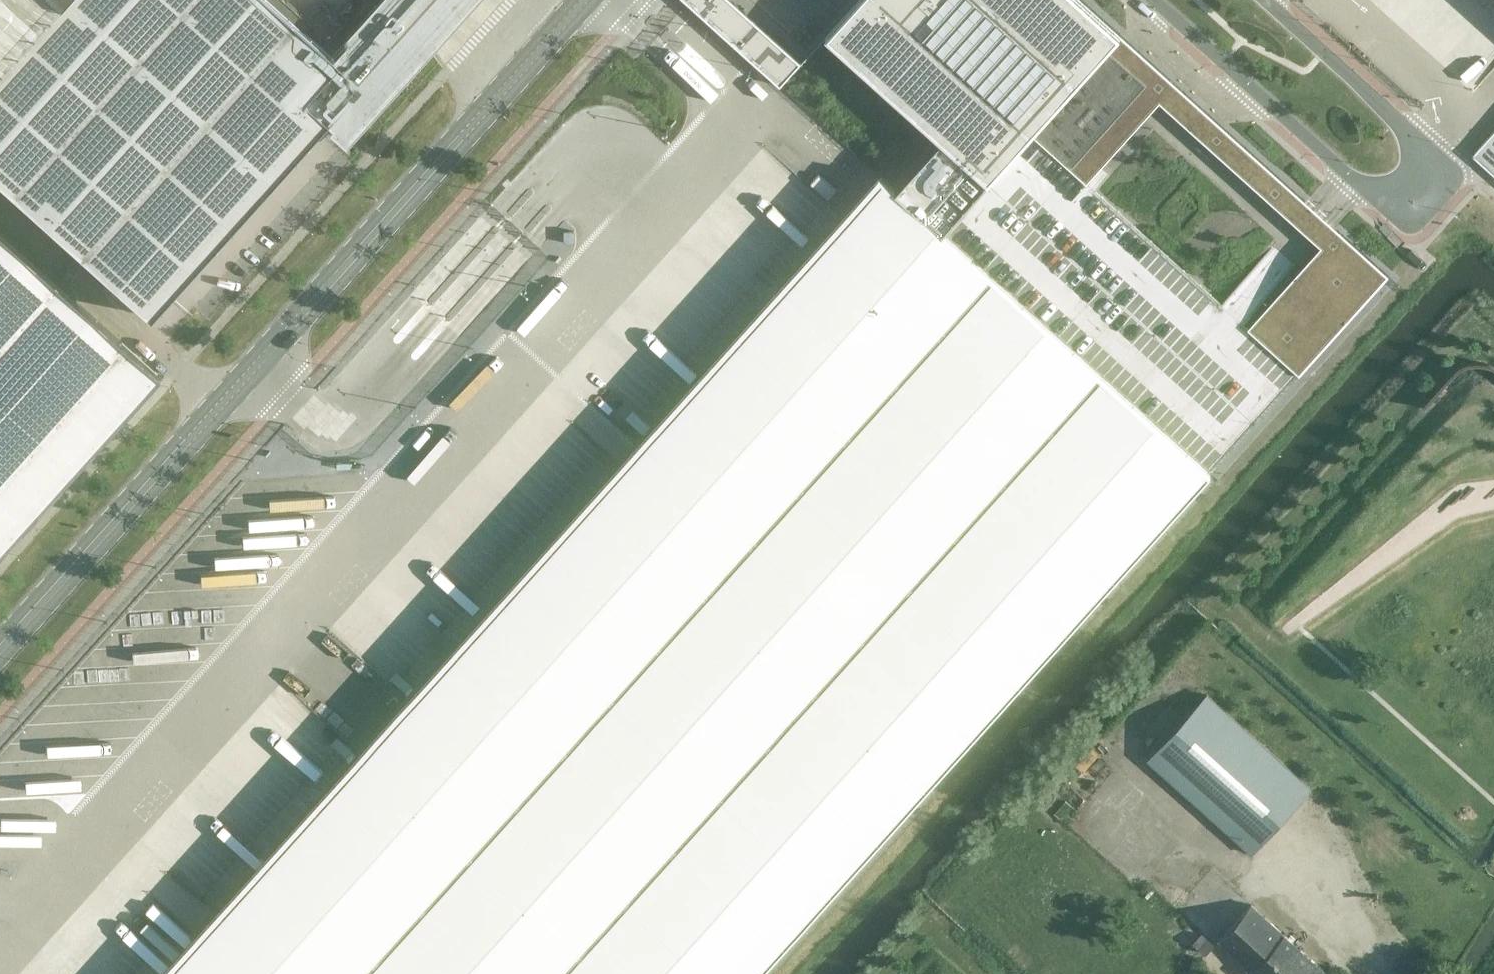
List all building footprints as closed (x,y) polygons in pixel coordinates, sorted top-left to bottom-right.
[(321,123),(347,146),(432,51),(427,47),(470,0),(387,0),(382,6),(377,1),(330,54),(303,30),(310,22),(285,0),(57,0),(0,63),(0,183),(147,315),(321,123)] [(55,0),(0,0),(0,60),(55,0)] [(163,973),(759,973),(1211,472),(943,231),(1121,34),(1083,0),(857,0),(826,34),(942,138),(896,189),(880,175),(163,973)] [(801,62),(732,0),(689,0),(687,2),(780,85),(801,62)] [(1493,169),(1493,129),(1474,151),(1493,169)] [(157,372),(0,230),(0,547),(157,372)] [(1208,694),(1199,703),(1149,759),(1155,764),(1149,769),(1159,777),(1164,772),(1253,853),(1312,788),(1208,694)] [(1329,973),(1252,904),(1220,939),(1258,973),(1327,973),(1329,973)]
